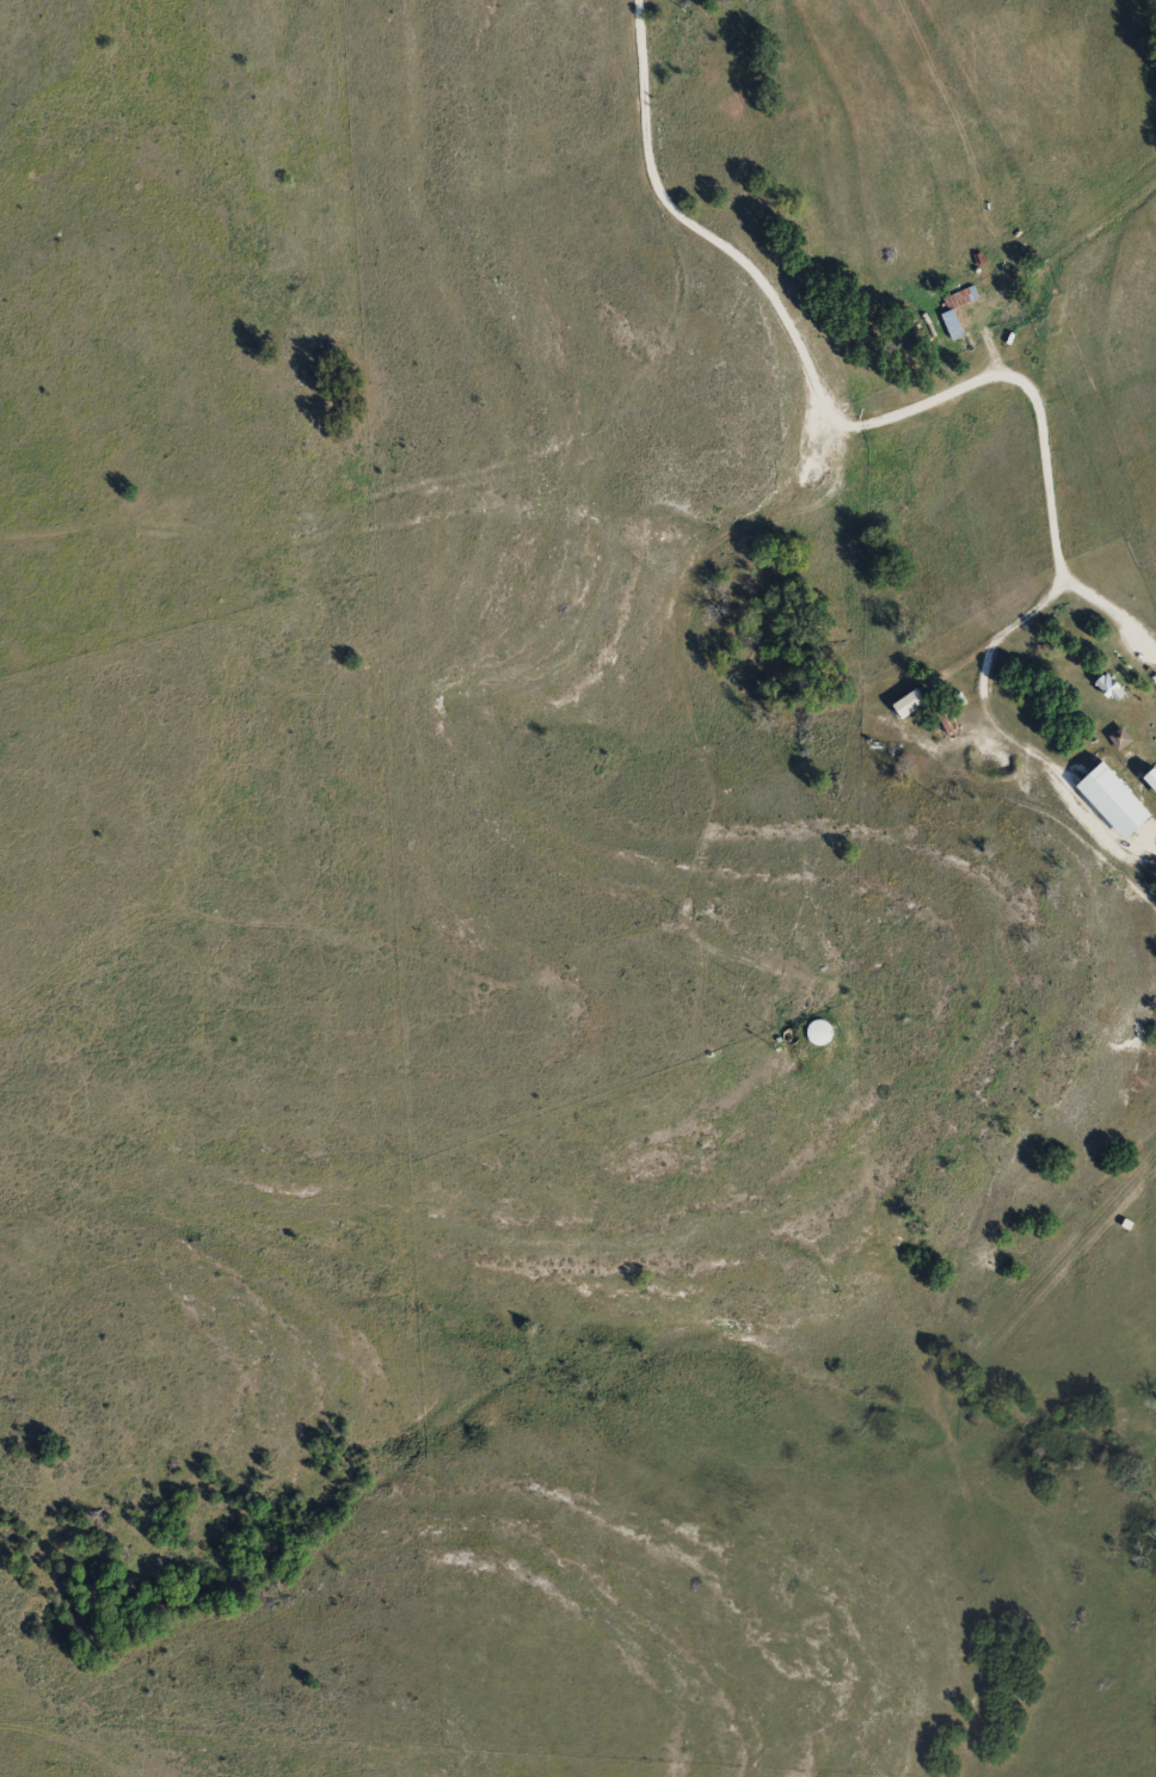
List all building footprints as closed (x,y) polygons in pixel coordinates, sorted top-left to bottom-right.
[(959,303),(973,298),(970,288),(956,293),(959,303)] [(937,315),(949,340),(961,335),(948,309),(937,315)] [(1122,694),(1102,673),(1090,684),(1110,705),(1122,694)] [(895,720),(921,705),(911,690),(886,705),(895,720)]
